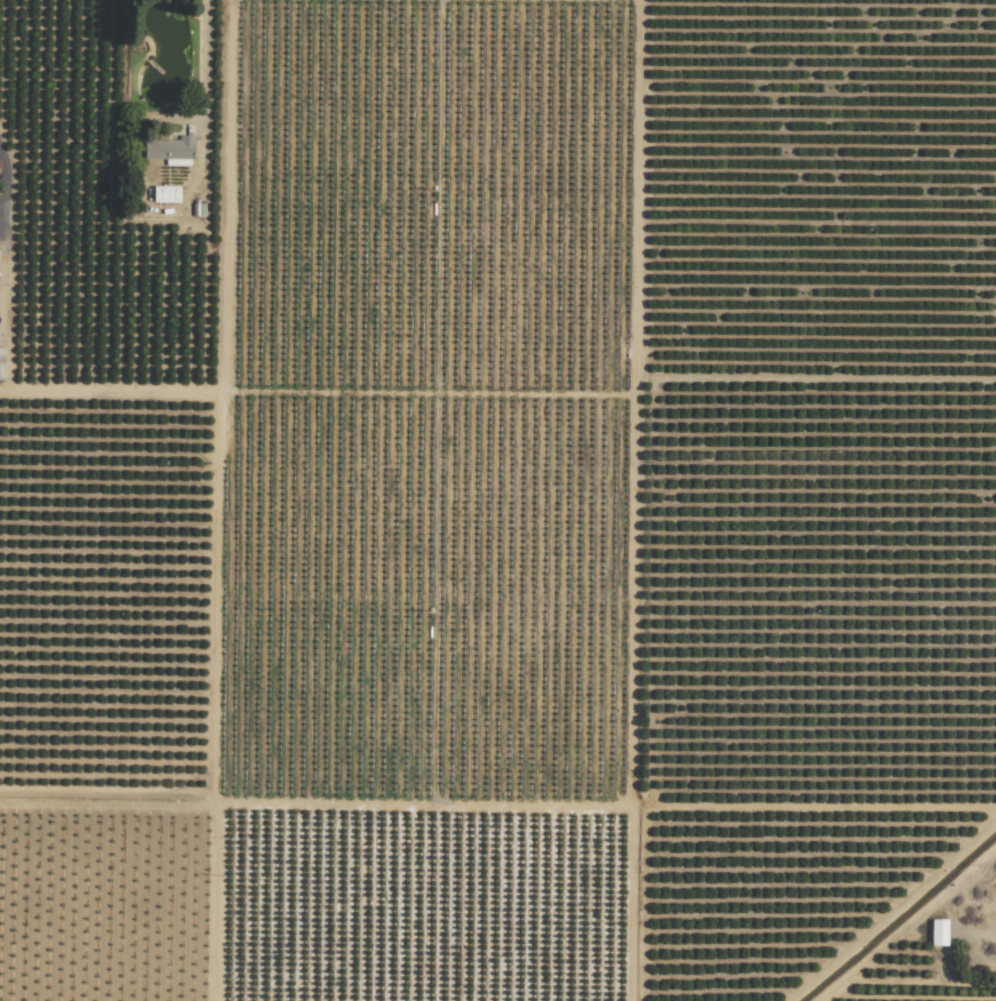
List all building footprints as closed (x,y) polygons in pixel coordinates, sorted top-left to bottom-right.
[(179,140),(145,140),(145,159),(171,159),(171,165),(193,165),(194,136),(179,136),(179,140)] [(180,186),(154,186),(154,202),(180,202),(180,186)] [(932,946),(947,945),(946,919),(931,920),(932,946)]
